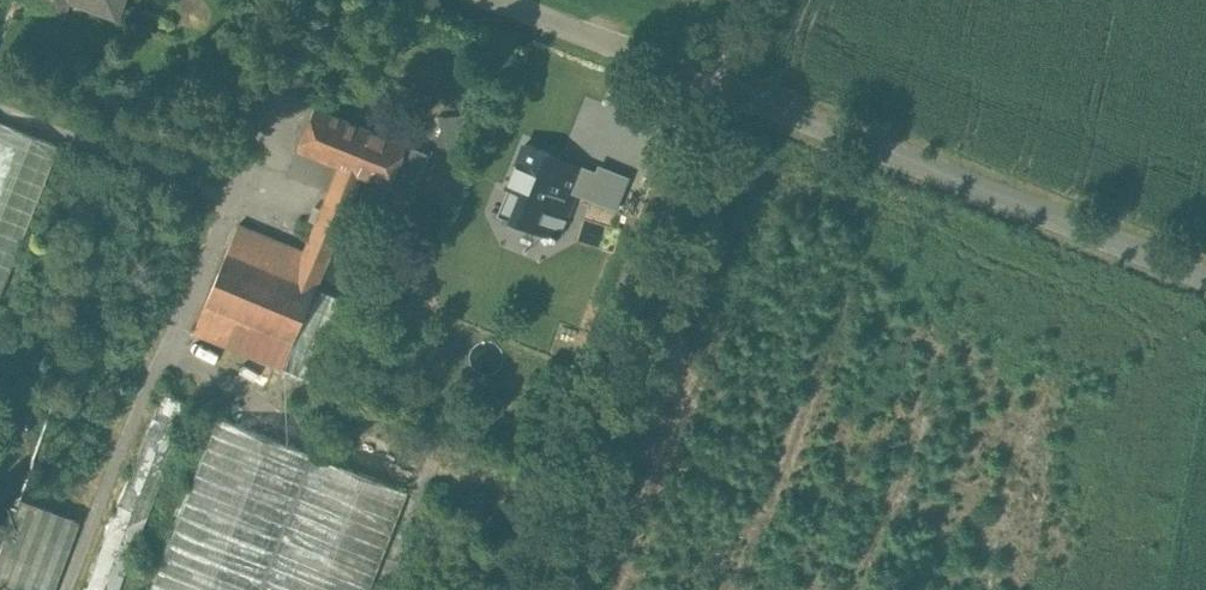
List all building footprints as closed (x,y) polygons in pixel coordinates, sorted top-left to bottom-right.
[(34,0),(56,8),(59,0),(34,0)] [(120,9),(123,0),(96,0),(120,9)] [(369,132),(314,109),(298,150),(342,167),(353,172),(369,132)] [(0,119),(0,295),(58,140),(0,119)] [(411,148),(369,131),(369,132),(353,172),(364,176),(416,197),(432,157),(411,149),(411,148)] [(560,160),(526,146),(510,187),(525,192),(513,221),(558,238),(580,180),(556,170),(560,160)] [(342,167),(307,254),(240,227),(229,253),(318,289),(364,176),(353,172),(342,167)] [(627,179),(603,169),(591,201),(615,210),(627,179)] [(318,289),(229,253),(207,307),(296,343),(318,289)] [(296,343),(207,307),(197,334),(286,370),(296,343)] [(88,589),(123,589),(187,426),(198,431),(202,421),(191,417),(195,406),(165,395),(88,589)] [(221,417),(153,589),(376,589),(414,493),(221,417)] [(69,550),(49,543),(31,589),(53,589),(69,550)]
